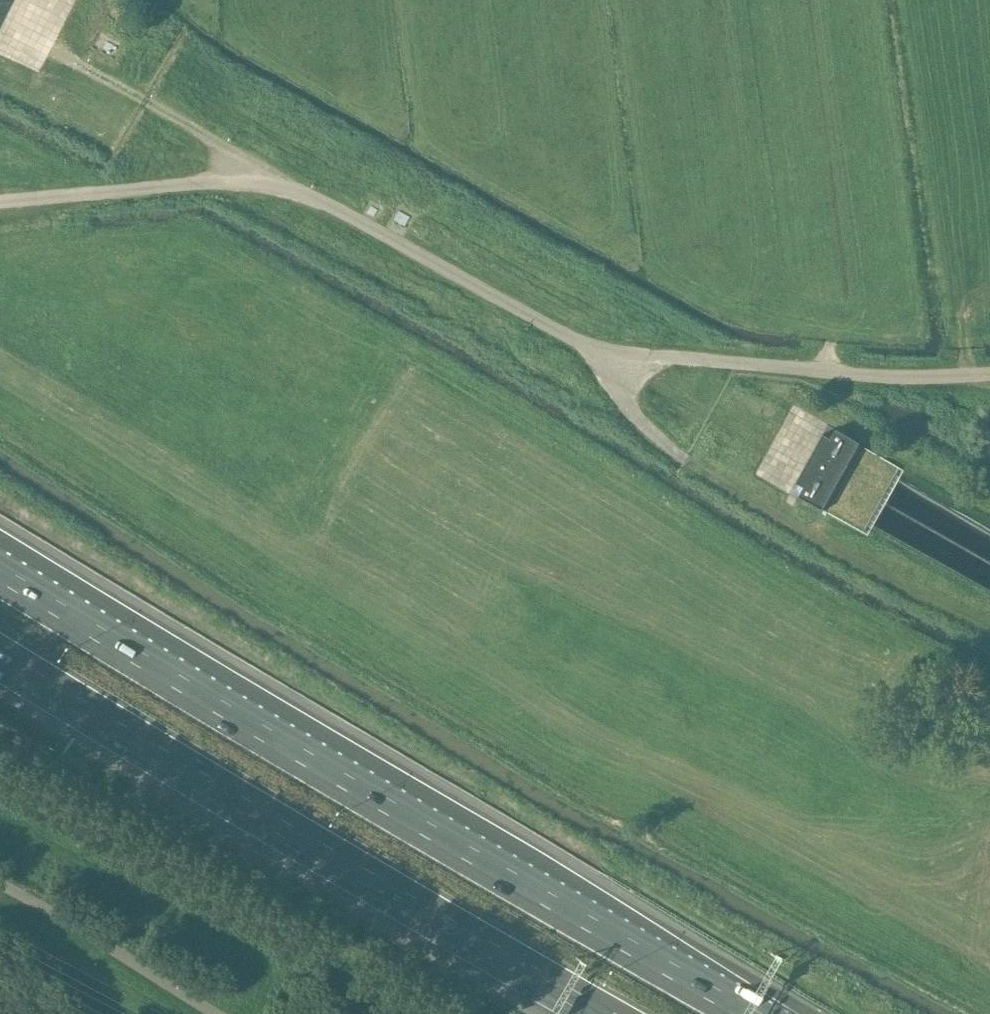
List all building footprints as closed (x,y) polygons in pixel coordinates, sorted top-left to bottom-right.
[(803,489),(799,496),(823,509),(859,444),(836,430),(832,437),(823,432),(794,484),(803,489)]
